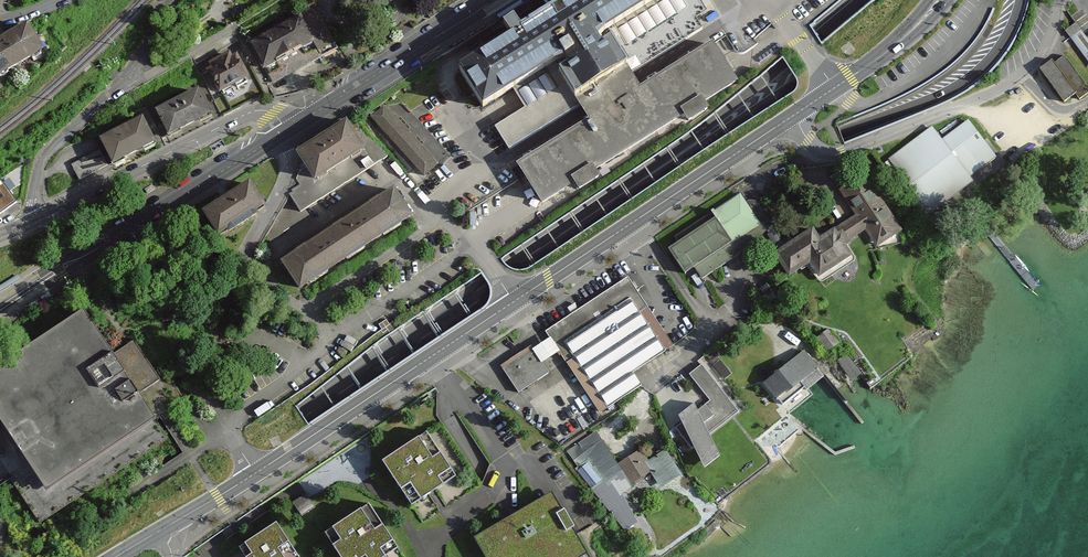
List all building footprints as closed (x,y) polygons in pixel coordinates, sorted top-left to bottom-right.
[(541,205),(734,87),(709,45),(640,87),(604,28),(651,0),(565,0),(511,33),(503,20),(493,27),(500,38),(445,72),(472,115),(535,77),(546,94),(496,125),(505,140),(578,95),(593,119),(517,165),(541,205)] [(248,40),(266,72),(316,44),(322,54),(337,45),(313,3),(248,40)] [(44,48),(28,20),(0,37),(0,74),(44,48)] [(208,62),(224,92),(252,78),(236,47),(208,62)] [(1040,69),(1064,102),(1076,94),(1080,100),(1087,93),(1087,87),(1065,56),(1055,63),(1052,60),(1040,69)] [(156,107),(171,138),(215,117),(199,86),(156,107)] [(371,119),(427,177),(441,165),(384,106),(371,119)] [(101,134),(114,162),(157,143),(144,115),(101,134)] [(290,194),(301,211),(384,154),(347,117),(298,150),(308,165),(300,171),(297,179),(303,186),(290,194)] [(932,128),(892,158),(932,211),(972,181),(967,174),(993,155),(968,121),(942,141),(932,128)] [(74,162),(81,180),(110,168),(103,150),(74,162)] [(813,229),(774,254),(789,278),(809,266),(819,281),(854,259),(846,247),(868,233),(878,249),(904,233),(866,174),(840,191),(857,216),(820,239),(813,229)] [(204,207),(220,234),(267,205),(251,179),(204,207)] [(18,204),(3,182),(0,185),(0,216),(18,204)] [(285,259),(306,289),(415,216),(395,186),(285,259)] [(741,198),(669,247),(695,285),(775,231),(754,200),(746,205),(741,198)] [(673,346),(628,278),(545,332),(599,414),(617,402),(642,386),(633,372),(673,346)] [(0,363),(0,425),(44,494),(155,420),(82,307),(0,363)] [(831,326),(820,335),(830,349),(842,340),(831,326)] [(552,337),(533,350),(542,364),(561,351),(552,337)] [(549,373),(533,349),(502,370),(518,393),(549,373)] [(805,350),(765,383),(780,402),(820,368),(805,350)] [(740,412),(702,365),(690,375),(710,401),(672,431),(689,452),(694,448),(705,470),(721,457),(709,435),(740,412)] [(598,432),(571,450),(581,466),(589,461),(605,485),(623,473),(633,487),(652,474),(662,489),(685,474),(667,448),(652,459),(644,447),(620,463),(598,432)] [(454,478),(428,435),(383,462),(410,505),(454,478)] [(474,535),(486,556),(591,556),(553,490),(474,535)] [(310,500),(306,494),(293,503),(302,517),(315,508),(310,500)] [(325,535),(340,556),(388,556),(398,551),(369,506),(325,535)] [(277,526),(245,545),(253,556),(252,556),(297,556),(277,526)]
